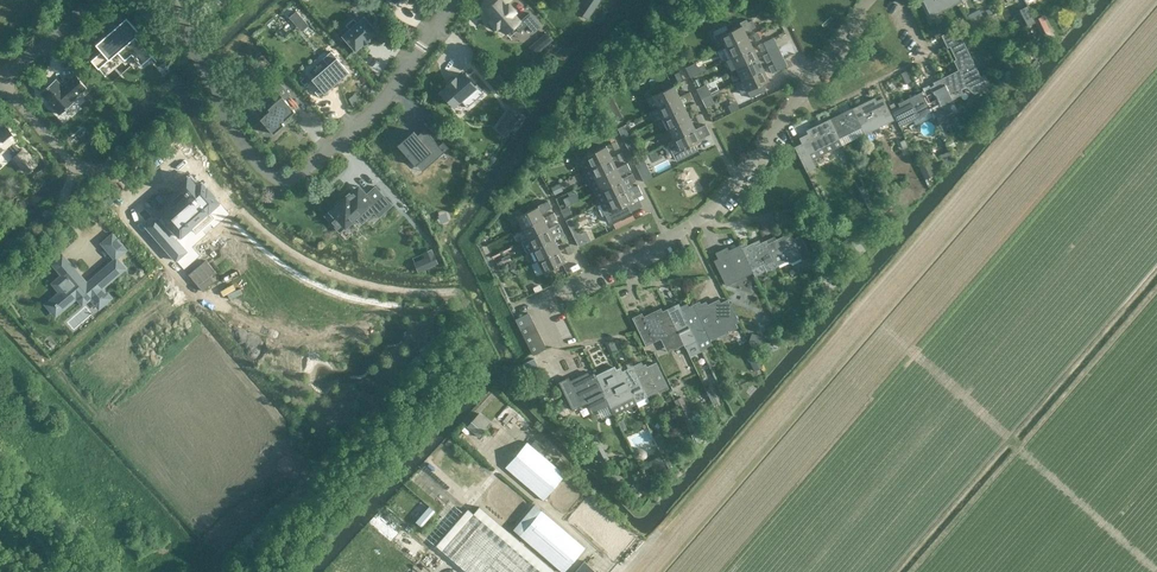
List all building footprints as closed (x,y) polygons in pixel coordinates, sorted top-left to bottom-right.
[(486,10),(492,17),(489,20),(496,28),(499,25),(506,33),(515,26),(519,31),(527,25),(533,32),(541,26),(529,12),(519,20),(513,13),(515,11),(509,3),(506,5),(502,0),(497,0),(486,10)] [(583,3),(593,10),(599,0),(585,0),(583,3)] [(930,16),(938,12),(961,1),(960,0),(922,0),(930,16)] [(1027,6),(1019,9),(1028,26),(1035,22),(1034,20),(1027,6)] [(971,20),(941,35),(947,47),(950,46),(956,59),(953,60),(958,70),(953,73),(945,77),(946,80),(943,81),(952,99),(963,94),(961,88),(966,86),(974,94),(990,86),(984,74),(980,76),(976,68),(980,66),(975,57),(971,59),(958,32),(973,25),(976,32),(987,26),(981,14),(970,20),(971,20)] [(1043,15),(1034,20),(1035,22),(1043,38),(1052,34),(1043,15)] [(349,29),(342,35),(355,50),(364,43),(364,44),(369,39),(377,32),(364,16),(356,23),(353,19),(346,25),(349,29)] [(102,51),(91,60),(98,69),(118,52),(125,60),(132,54),(141,65),(152,55),(135,36),(140,32),(126,17),(115,27),(117,31),(113,35),(110,31),(96,44),(102,51)] [(725,25),(713,31),(717,39),(721,37),(726,47),(748,36),(746,33),(752,30),(751,29),(756,27),(752,20),(748,22),(746,19),(740,22),(741,25),(729,31),(725,25)] [(932,27),(936,35),(950,29),(946,21),(932,27)] [(758,31),(753,33),(756,41),(761,38),(758,31)] [(546,33),(539,39),(545,45),(552,39),(546,33)] [(748,36),(726,47),(731,58),(753,47),(748,36)] [(763,42),(758,44),(761,52),(766,49),(763,42)] [(753,47),(731,58),(736,68),(758,58),(753,47)] [(328,65),(311,79),(324,93),(349,72),(331,51),(323,58),(328,65)] [(768,53),(763,55),(767,62),(772,60),(768,53)] [(1014,53),(1002,59),(1009,72),(1021,66),(1014,53)] [(256,56),(249,62),(259,73),(266,66),(256,56)] [(758,58),(736,68),(742,79),(764,69),(758,58)] [(773,64),(768,66),(772,73),(777,71),(773,64)] [(742,80),(736,83),(741,93),(747,91),(751,98),(766,90),(762,83),(769,80),(764,69),(742,79),(742,80)] [(448,86),(442,91),(454,106),(461,100),(467,107),(484,93),(477,84),(475,86),(464,73),(457,79),(456,78),(447,84),(448,86)] [(41,91),(40,92),(59,114),(75,101),(73,98),(87,87),(75,74),(62,85),(56,78),(41,91)] [(924,90),(921,92),(926,102),(927,105),(930,111),(933,110),(939,122),(948,118),(946,115),(957,110),(952,99),(943,81),(942,78),(933,82),(935,85),(930,87),(929,84),(922,87),(924,90)] [(684,80),(679,82),(682,89),(687,86),(684,80)] [(270,110),(260,119),(273,133),(284,124),(282,122),(295,111),(285,99),(290,94),(279,81),(273,86),(281,96),(268,108),(270,110)] [(706,84),(697,88),(702,99),(711,95),(706,84)] [(674,85),(652,95),(658,107),(669,101),(680,96),(674,85)] [(669,101),(658,107),(663,118),(669,115),(685,107),(683,104),(688,101),(693,98),(690,91),(685,94),(680,96),(669,101)] [(900,106),(892,110),(900,126),(913,120),(916,125),(933,116),(930,111),(927,105),(926,102),(921,92),(898,103),(900,106)] [(875,97),(852,108),(861,125),(860,125),(862,127),(865,134),(894,120),(891,114),(883,97),(876,100),(875,97)] [(614,100),(605,105),(613,120),(613,121),(622,116),(614,100)] [(695,102),(690,105),(693,112),(698,109),(695,102)] [(669,115),(663,118),(668,129),(690,118),(685,107),(669,115)] [(852,108),(830,119),(839,138),(862,127),(860,125),(861,125),(852,108)] [(512,110),(503,122),(511,127),(519,115),(512,110)] [(700,113),(695,116),(698,123),(703,120),(700,113)] [(690,118),(668,129),(669,130),(674,140),(696,129),(695,129),(690,118)] [(802,144),(795,147),(806,171),(816,166),(812,159),(842,145),(839,138),(830,119),(807,130),(809,133),(800,138),(802,144)] [(607,124),(604,126),(608,134),(607,135),(611,142),(611,143),(614,150),(620,147),(616,140),(607,124)] [(679,150),(673,153),(676,161),(698,150),(695,143),(701,140),(699,136),(705,133),(709,131),(705,124),(695,129),(696,129),(674,140),(679,150)] [(624,125),(618,128),(623,138),(629,135),(624,125)] [(5,147),(14,156),(13,157),(27,173),(37,165),(23,148),(20,151),(13,142),(17,139),(6,127),(0,132),(0,152),(5,147)] [(413,131),(397,145),(416,166),(439,145),(424,129),(417,135),(413,131)] [(629,135),(623,138),(628,149),(636,145),(631,134),(629,135)] [(584,156),(578,159),(583,171),(612,157),(606,145),(584,156)] [(636,145),(628,149),(634,160),(642,156),(636,145)] [(942,152),(947,163),(955,159),(951,149),(942,152)] [(621,151),(616,154),(619,161),(625,158),(621,151)] [(642,156),(634,160),(644,182),(653,178),(643,156),(642,156)] [(612,157),(583,171),(589,181),(617,168),(612,157)] [(929,159),(918,165),(925,179),(936,174),(929,159)] [(626,162),(621,166),(625,173),(630,170),(626,162)] [(617,168),(589,181),(594,192),(622,178),(621,175),(625,173),(621,166),(617,168)] [(622,178),(594,192),(599,203),(633,187),(631,183),(635,181),(632,174),(622,178)] [(157,217),(146,226),(176,260),(187,251),(176,239),(220,201),(203,182),(200,184),(193,175),(190,177),(188,175),(179,184),(188,194),(159,219),(157,217)] [(351,191),(325,216),(340,231),(350,222),(356,217),(361,223),(374,212),(378,217),(392,205),(375,186),(367,193),(359,184),(351,191)] [(633,187),(599,203),(605,215),(606,215),(609,222),(631,211),(627,204),(633,201),(631,197),(636,195),(636,194),(640,191),(637,185),(634,186),(633,187)] [(538,206),(516,216),(522,228),(544,217),(542,214),(548,211),(547,210),(551,208),(552,208),(548,201),(538,206)] [(568,206),(561,210),(564,217),(572,213),(568,206)] [(553,212),(548,215),(552,221),(557,219),(553,212)] [(544,217),(522,228),(527,239),(549,228),(544,217)] [(571,218),(566,220),(578,246),(591,240),(586,231),(581,233),(577,225),(575,226),(571,218)] [(527,239),(521,242),(527,253),(533,250),(555,239),(560,236),(564,234),(559,223),(549,228),(527,239)] [(72,266),(52,283),(59,292),(52,298),(55,300),(53,302),(59,308),(60,307),(63,310),(76,298),(82,306),(91,298),(94,301),(98,297),(104,304),(111,297),(103,287),(125,268),(117,258),(126,249),(112,233),(101,243),(114,258),(85,284),(79,276),(80,275),(72,266)] [(791,235),(780,241),(788,259),(790,262),(801,257),(803,260),(811,256),(800,235),(793,238),(791,235)] [(779,238),(767,243),(777,265),(788,259),(780,241),(779,238)] [(555,239),(533,250),(538,260),(560,250),(555,239)] [(766,240),(754,245),(763,264),(764,267),(767,272),(778,267),(777,265),(767,243),(766,240)] [(753,242),(742,248),(752,269),(763,264),(754,245),(753,242)] [(855,242),(849,249),(857,256),(864,249),(855,242)] [(727,247),(715,252),(720,262),(716,264),(726,284),(753,271),(752,269),(742,248),(740,244),(729,250),(727,247)] [(560,250),(538,260),(543,272),(565,261),(560,250)] [(433,252),(425,256),(429,266),(438,262),(433,252)] [(195,271),(189,275),(199,286),(204,282),(209,287),(220,277),(215,272),(206,261),(195,271)] [(828,265),(818,270),(826,288),(829,286),(830,289),(837,285),(828,265)] [(700,300),(693,304),(712,342),(734,331),(719,300),(709,305),(707,302),(703,305),(700,300)] [(676,308),(669,311),(678,330),(691,358),(703,352),(681,307),(680,306),(679,303),(674,305),(676,308)] [(688,303),(681,307),(702,351),(713,346),(712,342),(693,304),(689,306),(688,303)] [(642,312),(632,317),(644,342),(653,338),(664,332),(666,335),(677,330),(678,330),(669,311),(667,308),(656,314),(655,311),(644,316),(642,312)] [(529,312),(515,319),(519,327),(533,321),(529,312)] [(533,321),(519,327),(523,336),(537,329),(533,321)] [(537,329),(523,336),(527,344),(541,338),(537,329)] [(752,333),(749,341),(754,352),(760,349),(764,337),(752,333)] [(541,338),(527,344),(531,352),(533,355),(547,348),(541,338)] [(755,354),(748,358),(755,372),(762,369),(755,354)] [(622,371),(621,371),(632,393),(636,402),(647,396),(648,396),(634,369),(633,365),(631,361),(626,363),(628,368),(622,371)] [(634,369),(648,396),(658,391),(658,393),(668,388),(666,382),(656,362),(647,366),(646,363),(634,369)] [(596,375),(596,376),(606,397),(615,414),(637,404),(636,402),(632,393),(621,371),(622,371),(620,368),(609,373),(607,370),(596,375)] [(568,377),(559,381),(572,410),(582,405),(587,403),(589,407),(591,409),(594,410),(597,410),(598,409),(609,404),(614,415),(615,414),(606,397),(596,376),(596,375),(594,372),(589,375),(588,372),(582,375),(582,374),(570,380),(568,377)] [(479,412),(466,426),(479,437),(492,423),(479,412)] [(562,571),(564,571),(585,548),(534,504),(513,529),(562,571)] [(468,571),(542,571),(473,513),(442,550),(468,571)] [(584,561),(574,571),(597,571),(584,561)]
